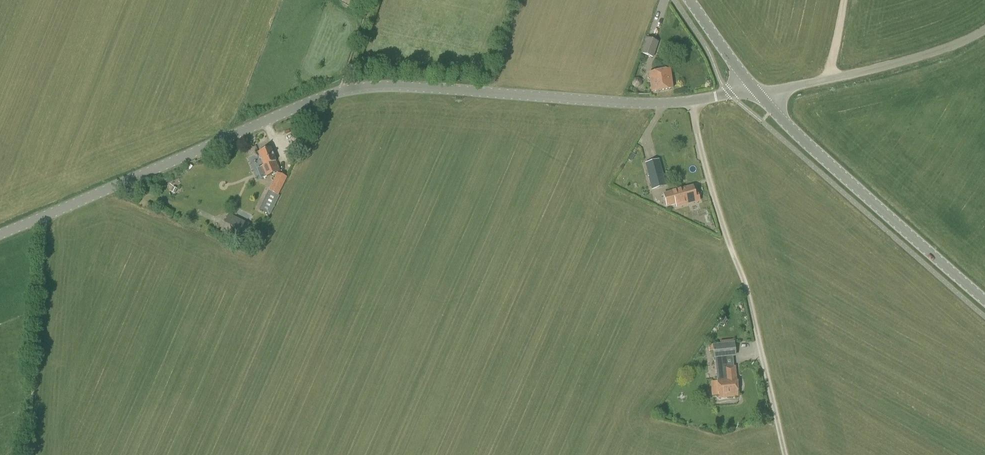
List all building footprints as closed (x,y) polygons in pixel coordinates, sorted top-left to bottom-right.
[(653,58),(659,42),(645,38),(640,54),(653,58)] [(652,91),(673,88),(670,70),(648,73),(652,91)] [(638,78),(631,81),(633,86),(641,83),(638,78)] [(280,170),(270,147),(258,153),(259,154),(252,157),(257,169),(264,166),(268,175),(280,170)] [(647,164),(651,178),(659,176),(663,187),(666,186),(663,175),(659,161),(647,164)] [(271,215),(279,196),(279,195),(287,177),(277,172),(260,209),(271,215)] [(694,194),(692,187),(663,194),(667,207),(675,204),(675,207),(699,201),(697,193),(694,194)] [(227,217),(221,230),(242,240),(248,227),(227,217)] [(733,355),(735,355),(733,343),(712,345),(714,358),(715,358),(733,355)] [(715,358),(717,378),(718,398),(738,396),(735,366),(734,366),(733,355),(715,358)]
